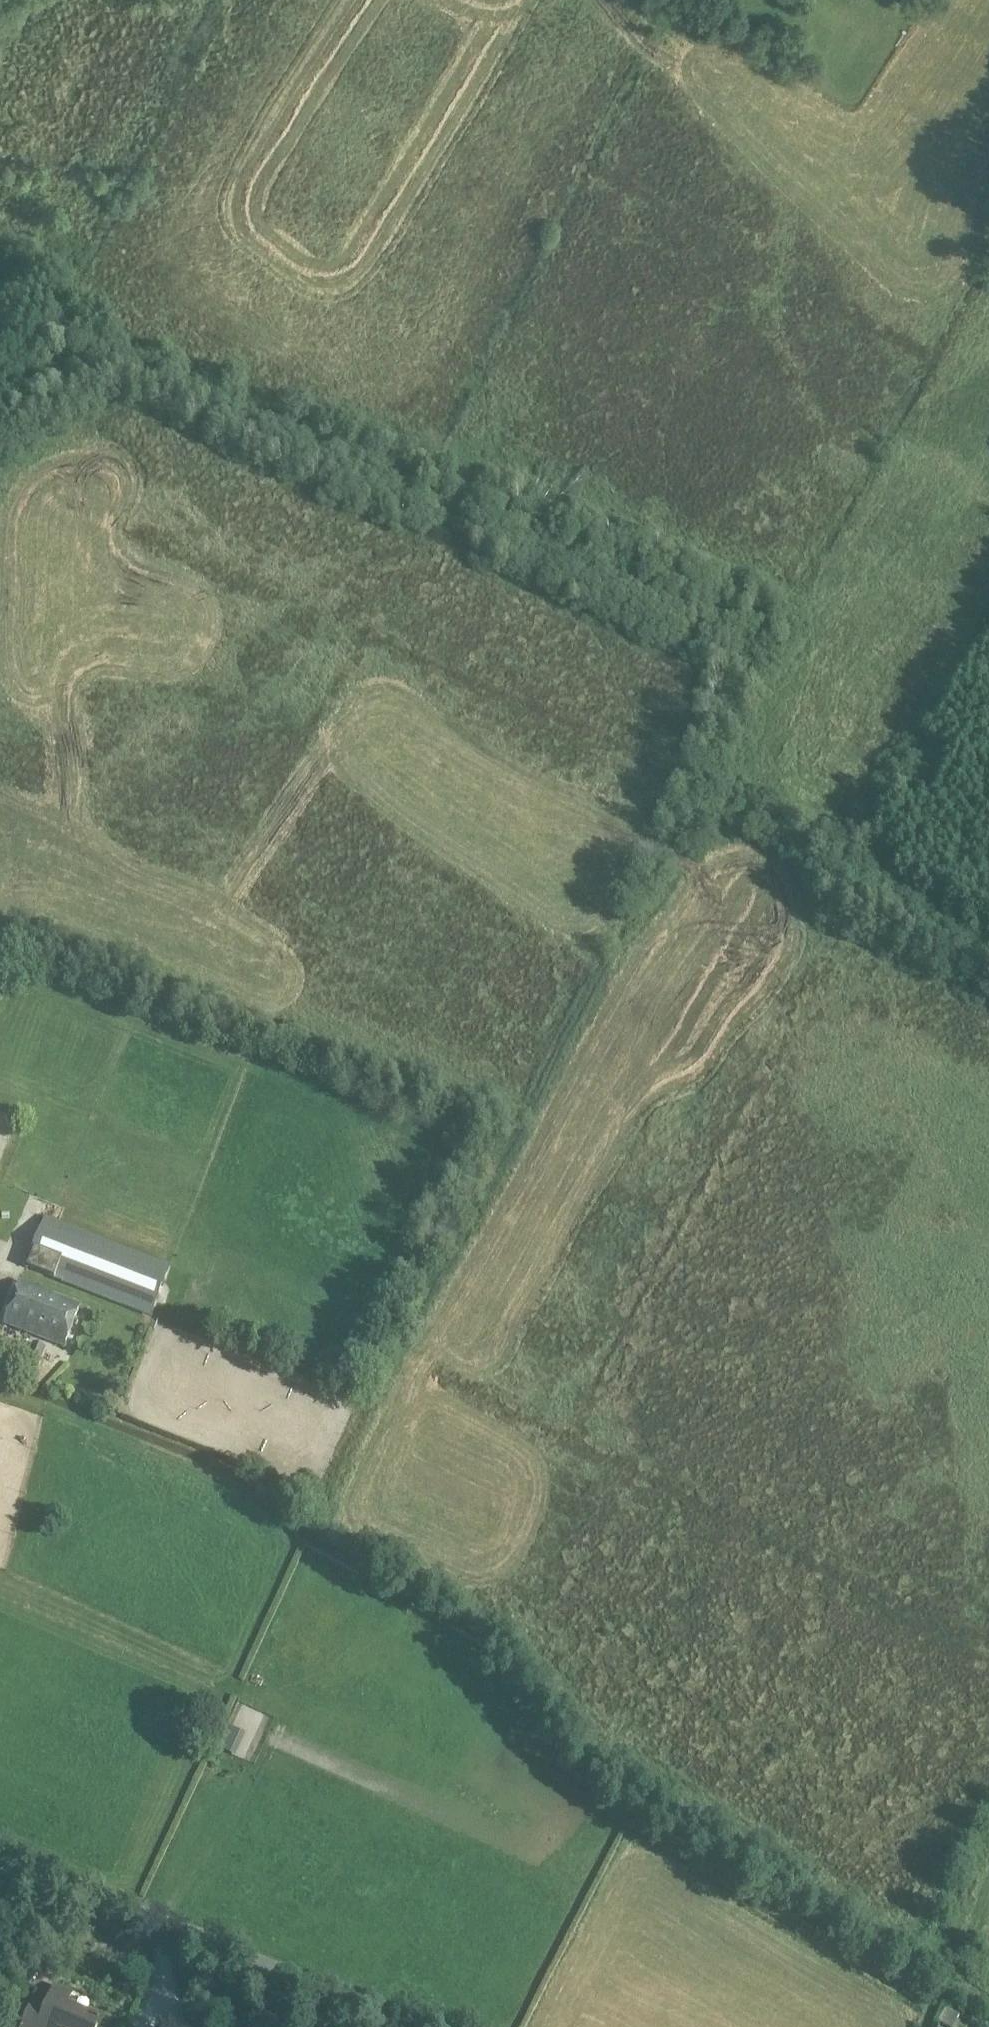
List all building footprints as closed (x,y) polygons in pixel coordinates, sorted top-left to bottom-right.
[(46,1218),(26,1269),(151,1318),(171,1267),(46,1218)] [(21,1284),(4,1325),(63,1348),(79,1307),(21,1284)] [(45,1350),(32,1345),(25,1363),(38,1368),(45,1350)] [(21,2026),(57,2026),(97,2026),(100,2020),(67,2007),(72,1994),(55,1988),(46,2012),(29,2006),(21,2026)] [(939,2022),(948,2026),(968,2026),(957,2019),(959,2015),(946,2008),(939,2022)]
